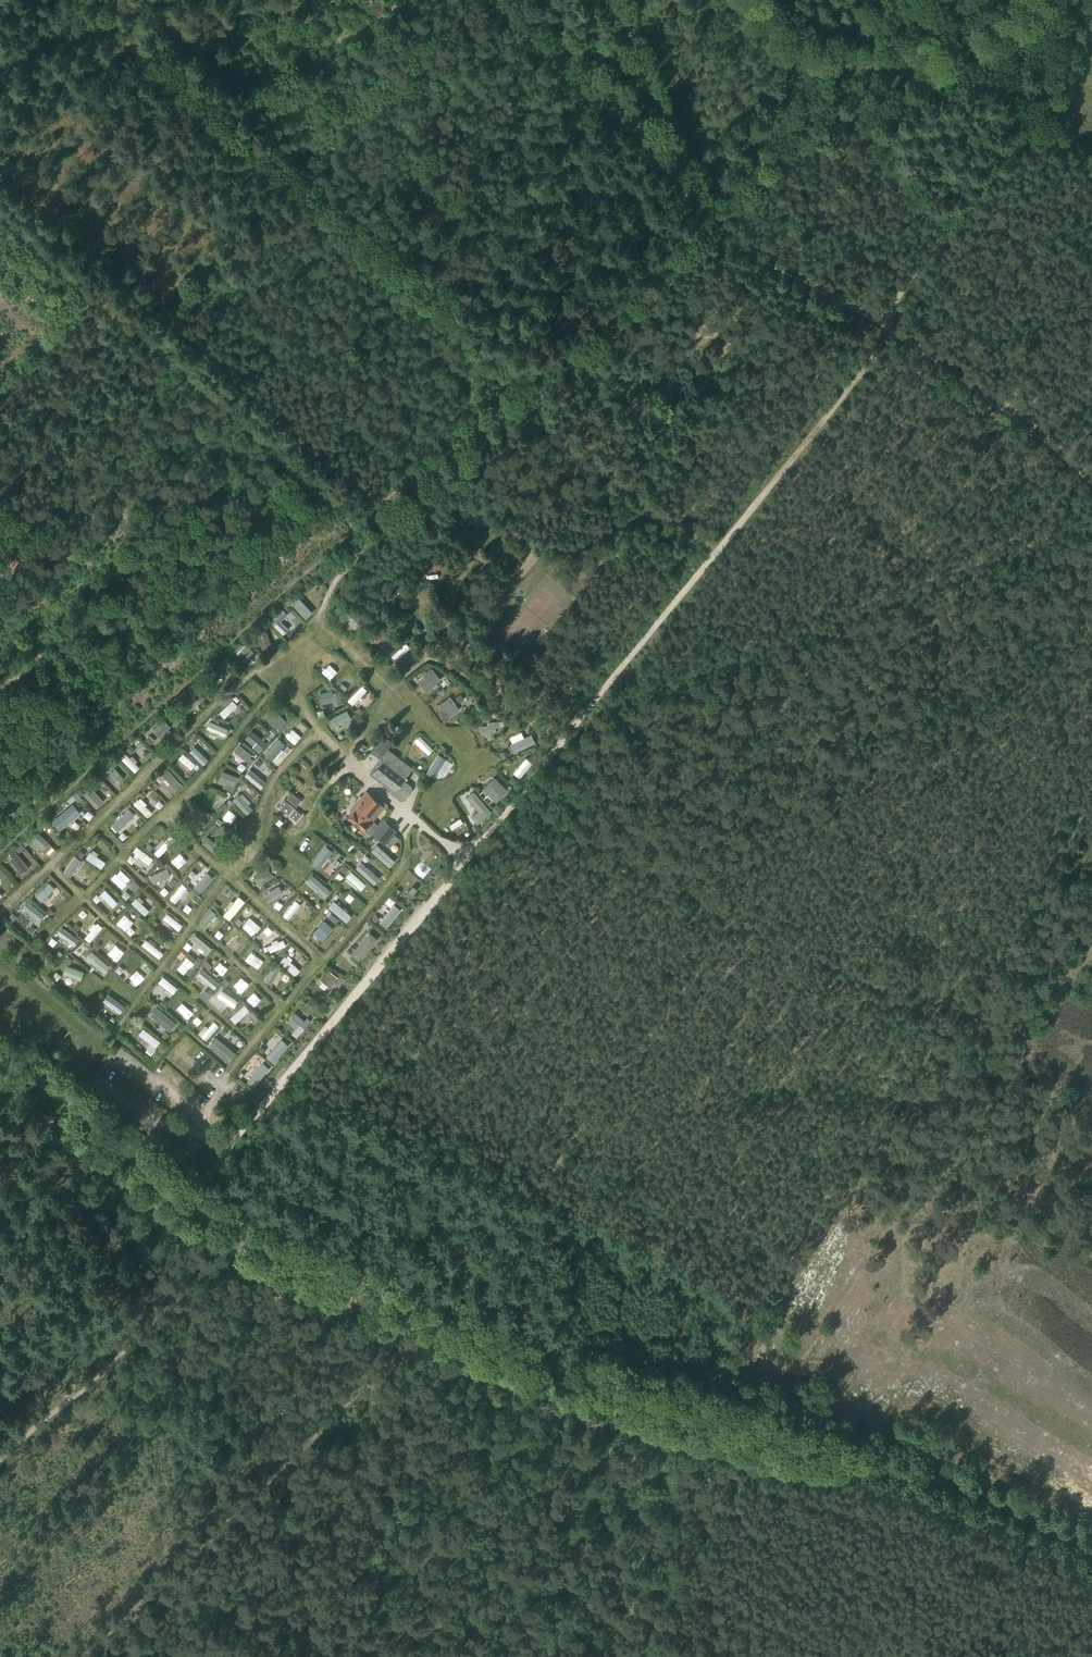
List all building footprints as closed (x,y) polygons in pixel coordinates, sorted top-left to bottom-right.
[(294,601),(292,603),(306,618),(312,613),(298,597),(294,601)] [(356,615),(347,608),(342,614),(350,622),(348,624),(355,630),(364,620),(357,614),(356,615)] [(282,609),(270,622),(283,635),(288,629),(281,621),(288,614),(282,609)] [(265,631),(257,634),(262,650),(271,646),(265,631)] [(394,644),(383,633),(375,642),(386,653),(394,644)] [(246,644),(236,653),(245,663),(254,654),(246,644)] [(418,657),(405,647),(400,653),(414,662),(418,657)] [(232,672),(222,664),(215,672),(226,681),(232,672)] [(422,676),(425,679),(419,683),(426,692),(441,680),(431,669),(422,676)] [(363,684),(347,700),(353,706),(369,690),(363,684)] [(190,707),(192,710),(204,699),(195,689),(188,695),(190,697),(185,701),(190,707)] [(331,691),(319,694),(322,704),(332,702),(333,706),(342,704),(339,692),(332,694),(331,691)] [(460,693),(455,697),(459,702),(464,698),(460,693)] [(446,710),(440,713),(445,719),(459,709),(450,696),(441,703),(446,710)] [(233,699),(220,712),(226,719),(239,706),(233,699)] [(359,707),(355,711),(360,715),(363,711),(359,707)] [(347,710),(326,720),(330,728),(351,718),(347,710)] [(285,721),(274,711),(266,720),(278,730),(285,721)] [(162,736),(164,738),(171,732),(168,729),(170,727),(163,720),(153,731),(159,738),(162,736)] [(495,728),(500,727),(499,722),(489,723),(489,726),(481,726),(481,735),(487,734),(487,740),(494,739),(493,733),(495,733),(495,728)] [(210,723),(207,730),(225,738),(228,732),(210,723)] [(267,744),(252,731),(245,739),(253,746),(252,748),(259,753),(267,744)] [(150,735),(146,739),(151,745),(155,741),(150,735)] [(410,786),(403,780),(412,768),(387,749),(392,742),(384,735),(371,752),(380,759),(370,772),(370,775),(391,791),(391,794),(399,800),(404,800),(411,790),(410,786)] [(240,743),(235,750),(248,760),(253,753),(240,743)] [(194,746),(190,751),(205,765),(210,760),(194,746)] [(270,747),(263,755),(277,767),(284,759),(270,747)] [(185,751),(178,758),(191,770),(197,764),(185,751)] [(121,759),(135,773),(140,767),(127,754),(121,759)] [(526,758),(513,771),(519,777),(532,764),(526,758)] [(111,764),(102,772),(107,778),(109,776),(116,785),(123,778),(111,764)] [(169,770),(162,775),(177,793),(184,788),(169,770)] [(239,778),(222,771),(218,783),(225,786),(225,787),(233,790),(239,778)] [(326,771),(322,776),(326,780),(331,776),(326,771)] [(508,790),(494,777),(482,789),(496,802),(508,790)] [(512,777),(508,781),(513,785),(516,781),(512,777)] [(85,792),(96,807),(103,802),(92,787),(85,792)] [(217,808),(221,798),(208,791),(203,802),(217,808)] [(376,827),(371,823),(385,807),(366,791),(352,807),(355,810),(347,818),(363,832),(366,828),(384,843),(395,830),(382,819),(376,827)] [(473,791),(466,797),(478,811),(471,817),(477,824),(491,812),(473,791)] [(286,798),(296,806),(301,800),(291,792),(286,798)] [(240,793),(233,800),(247,815),(255,809),(240,793)] [(140,798),(133,805),(147,818),(154,811),(140,798)] [(278,806),(296,821),(302,815),(284,800),(278,806)] [(52,821),(60,831),(81,813),(73,803),(52,821)] [(111,825),(117,830),(129,816),(123,811),(111,825)] [(198,815),(192,812),(188,822),(204,827),(207,819),(207,817),(205,817),(206,814),(199,811),(198,815)] [(35,830),(29,837),(43,850),(46,853),(52,847),(49,844),(35,830)] [(305,835),(301,840),(317,852),(321,846),(305,835)] [(208,837),(204,843),(222,857),(227,851),(208,837)] [(21,844),(15,850),(19,854),(24,848),(21,844)] [(140,848),(135,854),(148,865),(153,859),(140,848)] [(378,849),(372,855),(382,866),(389,859),(378,849)] [(9,860),(21,874),(28,869),(17,854),(13,850),(10,853),(13,857),(9,860)] [(434,850),(419,866),(427,874),(443,858),(434,850)] [(90,852),(87,858),(101,866),(104,860),(90,852)] [(189,853),(177,868),(183,873),(196,859),(189,853)] [(363,858),(358,864),(370,875),(375,870),(363,858)] [(78,861),(71,876),(79,880),(86,865),(78,861)] [(151,875),(154,883),(171,875),(167,867),(151,875)] [(262,867),(253,879),(261,887),(272,875),(262,867)] [(124,870),(118,876),(130,888),(136,882),(124,870)] [(211,872),(198,887),(203,891),(216,876),(211,872)] [(181,881),(169,898),(176,903),(187,885),(181,881)] [(49,883),(36,896),(42,903),(56,890),(49,883)] [(281,885),(265,894),(269,901),(285,891),(281,885)] [(410,899),(417,891),(413,887),(406,896),(410,899)] [(106,890),(100,895),(111,908),(117,904),(106,890)] [(136,898),(132,903),(146,915),(150,910),(136,898)] [(237,898),(225,915),(232,920),(244,904),(237,898)] [(296,899),(282,915),(287,920),(302,904),(296,899)] [(214,901),(211,905),(217,909),(220,906),(214,901)] [(209,907),(199,924),(204,927),(215,911),(209,907)] [(168,913),(163,919),(179,931),(183,925),(168,913)] [(331,913),(328,917),(335,923),(338,920),(331,913)] [(255,916),(245,930),(252,935),(262,921),(255,916)] [(324,921),(313,933),(322,941),(332,929),(324,921)] [(97,922),(85,937),(91,942),(103,926),(97,922)] [(65,928),(59,935),(74,947),(80,940),(65,928)] [(153,928),(149,932),(154,937),(158,933),(153,928)] [(198,936),(193,943),(208,955),(213,949),(198,936)] [(147,939),(142,945),(162,959),(166,952),(147,939)] [(284,940),(268,946),(270,953),(287,946),(284,940)] [(97,942),(92,947),(96,950),(101,945),(97,942)] [(101,975),(109,966),(93,953),(89,959),(97,966),(94,969),(101,975)] [(352,955),(348,960),(354,965),(358,961),(352,955)] [(225,961),(214,971),(218,976),(229,966),(225,961)] [(68,964),(65,973),(82,980),(86,972),(68,964)] [(273,967),(265,982),(271,985),(279,970),(273,967)] [(338,979),(326,970),(319,979),(330,989),(338,979)] [(157,982),(173,995),(178,988),(162,976),(157,982)] [(209,990),(204,997),(207,999),(213,993),(209,990)] [(222,991),(218,996),(233,1007),(237,1002),(222,991)] [(110,999),(107,1006),(123,1012),(126,1005),(110,999)] [(164,999),(159,1004),(163,1008),(168,1002),(164,999)] [(245,1004),(231,1018),(236,1023),(250,1009),(245,1004)] [(294,1033),(297,1036),(310,1020),(307,1017),(303,1021),(294,1013),(287,1022),(296,1029),(294,1033)] [(162,1014),(158,1020),(172,1029),(176,1023),(162,1014)] [(215,1022),(203,1033),(208,1038),(219,1027),(215,1022)] [(142,1039),(155,1046),(158,1041),(145,1033),(142,1039)] [(277,1055),(284,1046),(275,1038),(268,1047),(277,1055)] [(210,1046),(225,1059),(231,1052),(216,1039),(210,1046)] [(263,1078),(268,1072),(266,1070),(268,1068),(259,1060),(248,1073),(257,1080),(261,1076),(263,1078)]
